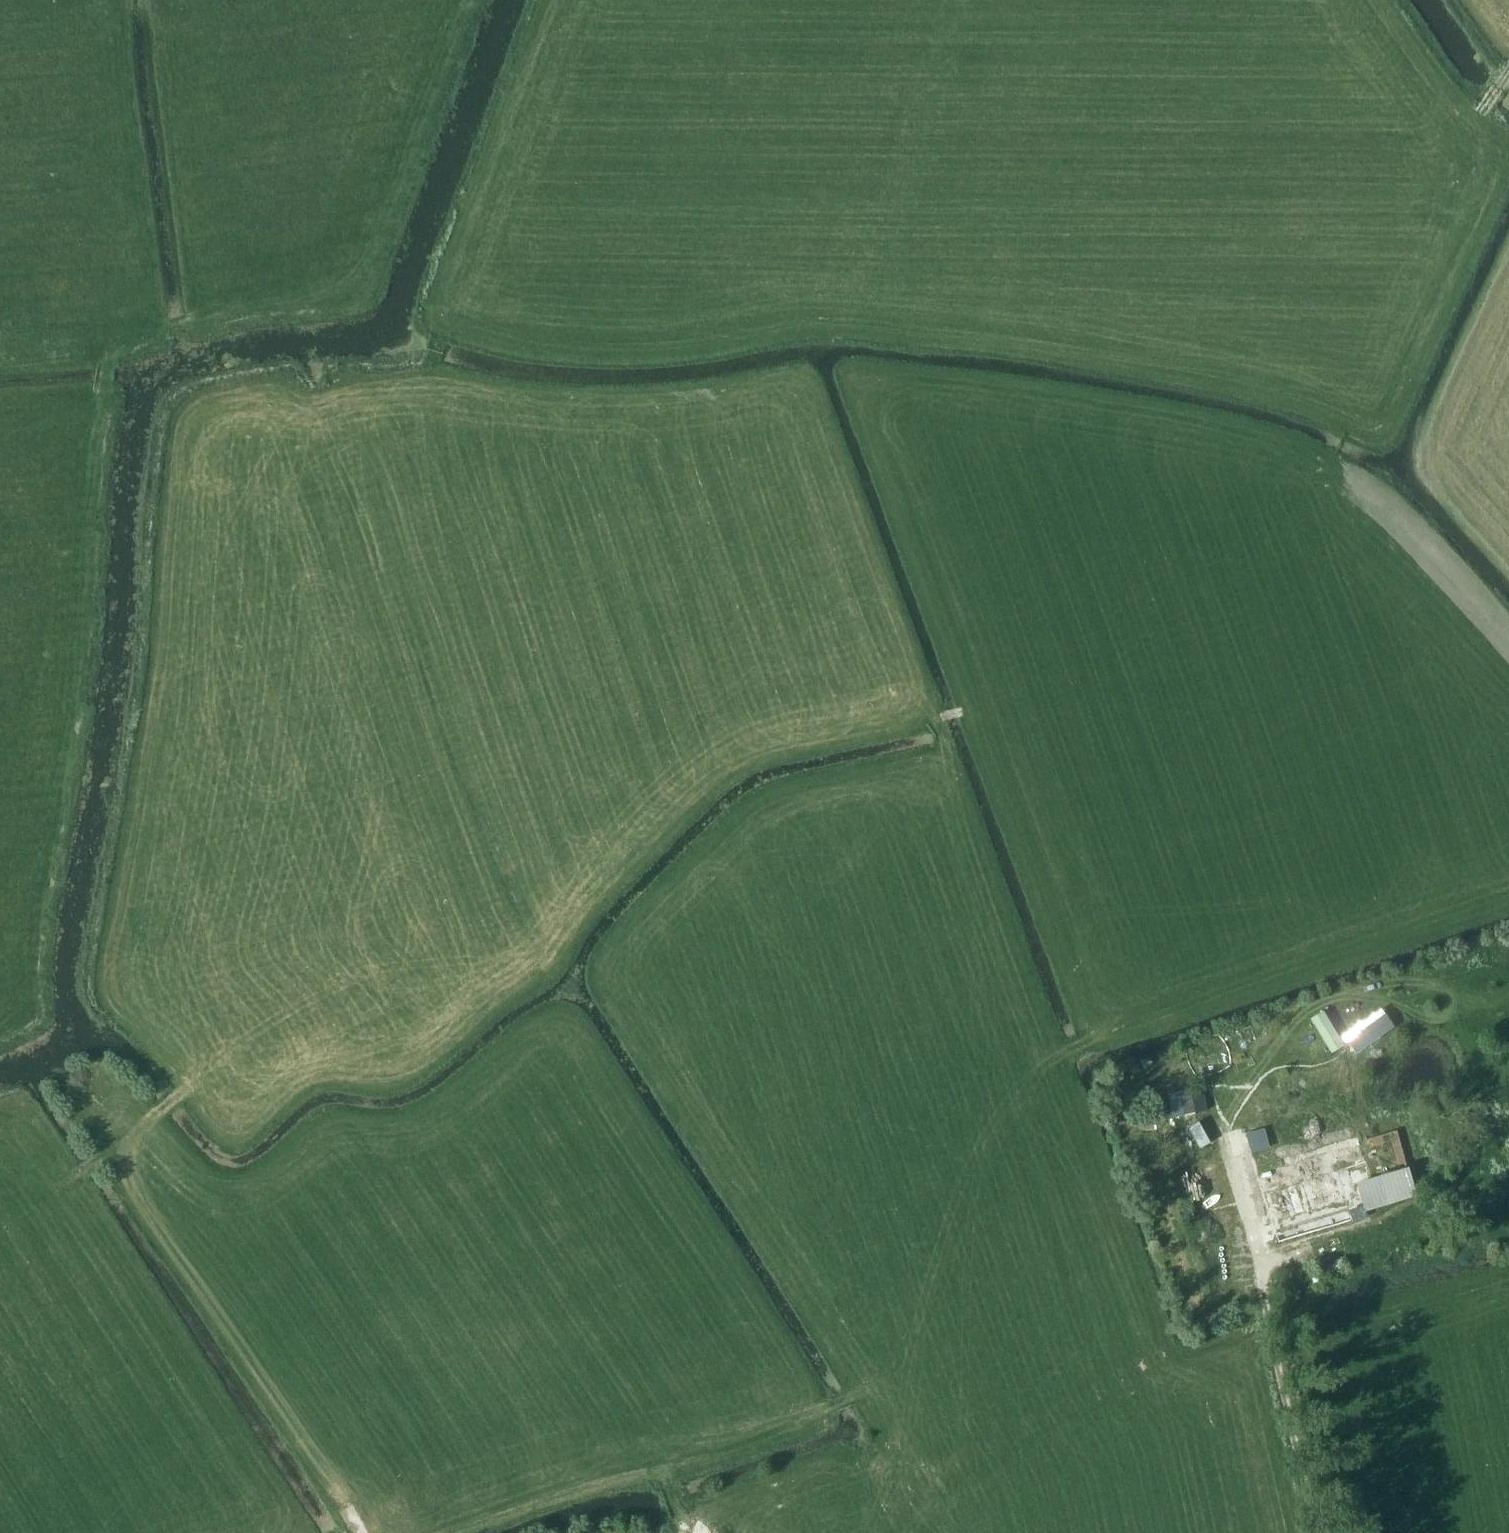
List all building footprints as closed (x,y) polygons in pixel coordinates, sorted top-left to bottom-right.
[(1349,1041),(1359,1052),(1393,1022),(1383,1010),(1349,1041)] [(1248,1124),(1261,1170),(1312,1157),(1300,1110),(1248,1124)] [(1372,1136),(1378,1157),(1390,1153),(1392,1163),(1409,1158),(1401,1128),(1372,1136)] [(1364,1142),(1263,1168),(1280,1234),(1419,1197),(1411,1165),(1372,1175),(1364,1142)] [(1186,1220),(1194,1218),(1191,1207),(1183,1209),(1186,1220)]
